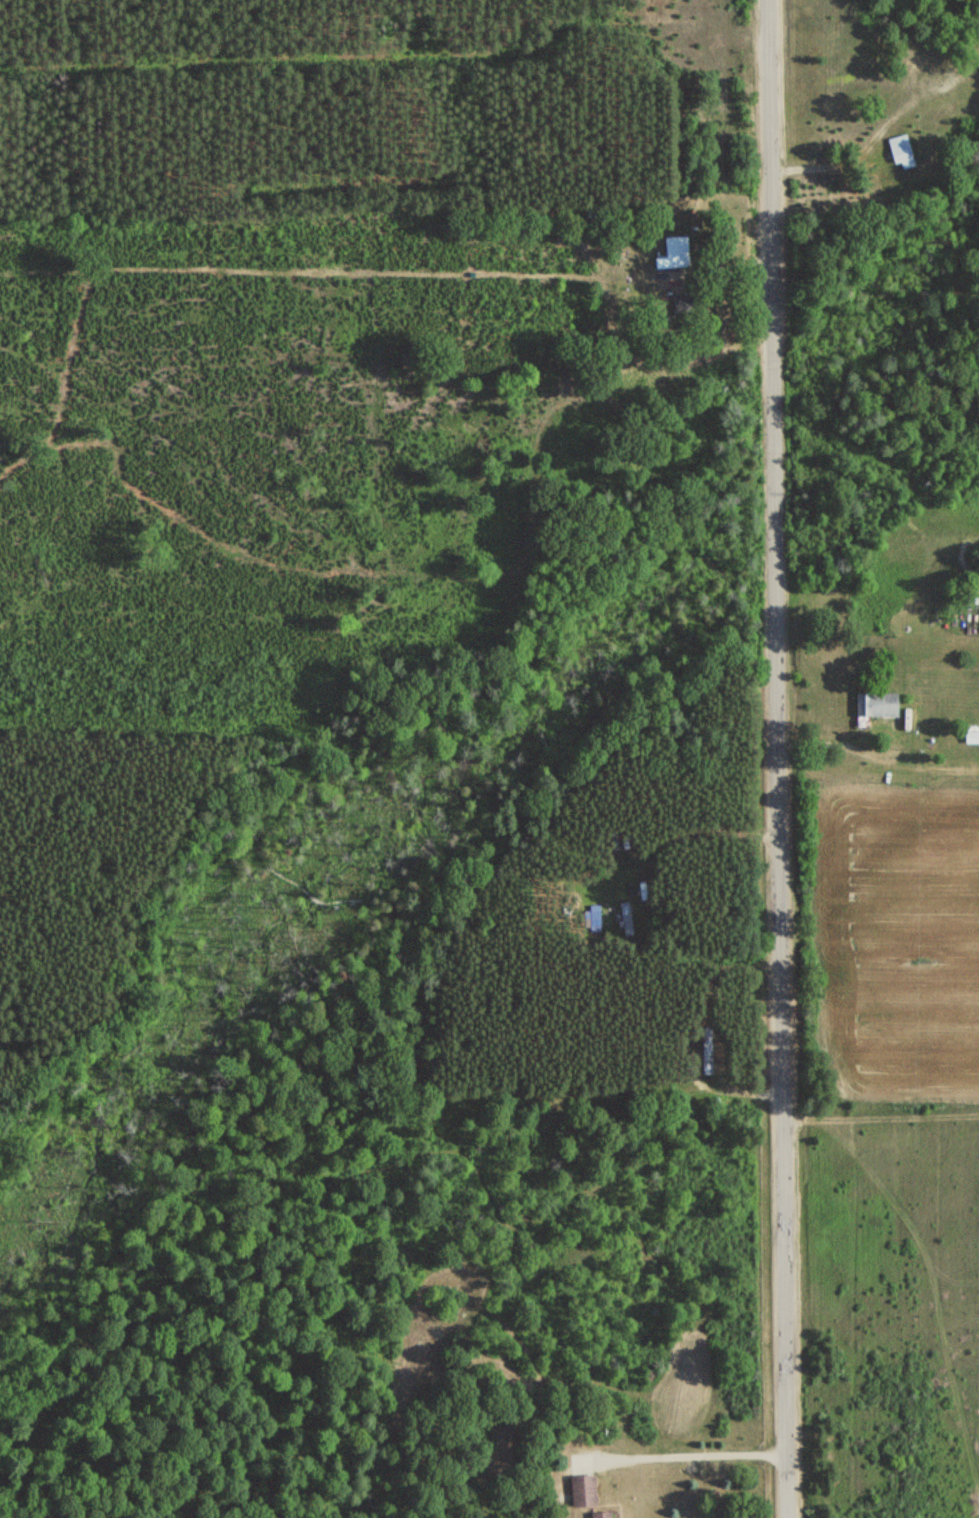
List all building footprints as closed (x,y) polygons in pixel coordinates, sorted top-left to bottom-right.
[(902,170),(914,166),(907,142),(887,148),(892,165),(900,163),(902,170)] [(897,718),(897,694),(854,694),(854,718),(897,718)] [(711,1041),(700,1041),(700,1075),(711,1075),(711,1041)] [(593,1507),(593,1476),(568,1476),(568,1507),(593,1507)]
